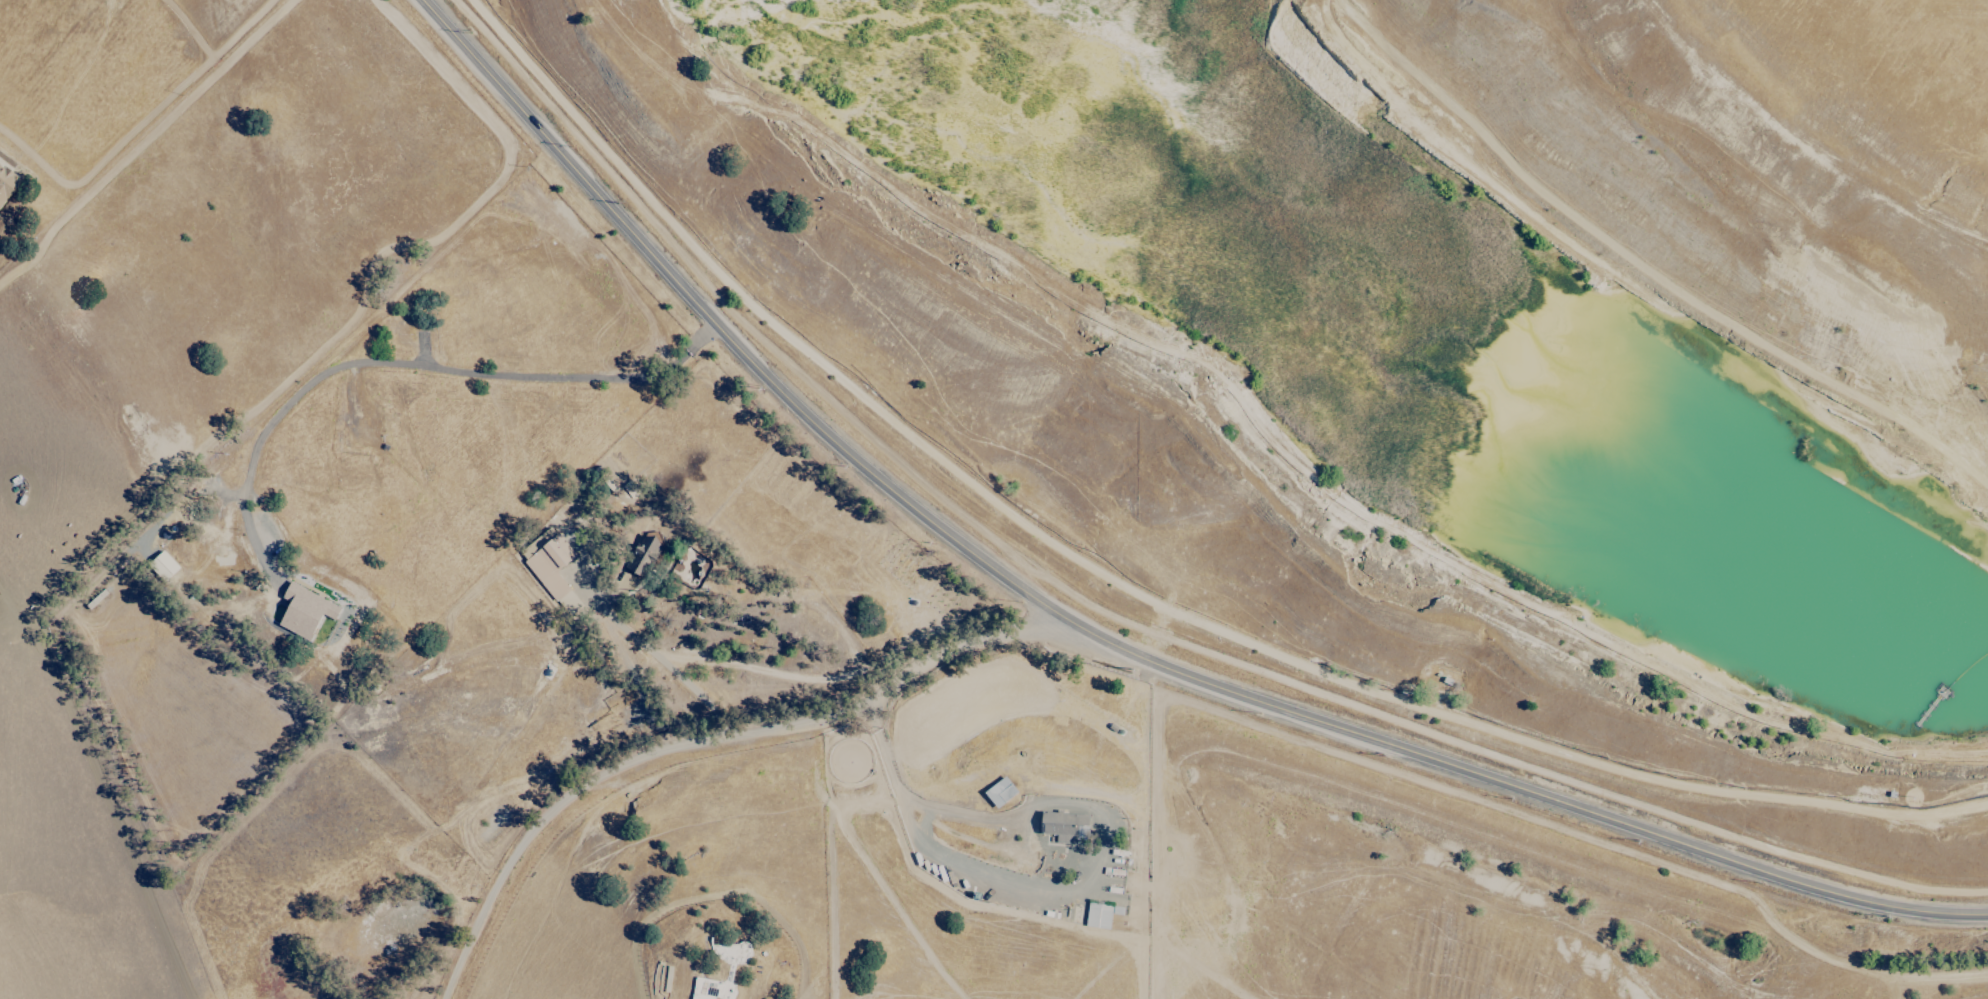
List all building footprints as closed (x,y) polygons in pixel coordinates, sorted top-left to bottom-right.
[(0,166),(0,202),(17,178),(0,166)] [(524,560),(554,601),(570,589),(556,571),(576,556),(552,525),(539,535),(545,544),(524,560)] [(643,577),(662,541),(645,532),(626,568),(643,577)] [(148,564),(164,581),(179,567),(163,550),(148,564)] [(278,625),(310,640),(323,614),(334,619),(340,605),(290,581),(282,598),(290,601),(278,625)] [(1017,792),(1005,775),(983,792),(996,809),(1017,792)] [(1040,833),(1056,834),(1056,840),(1087,841),(1089,814),(1041,812),(1040,833)] [(1112,906),(1089,901),(1084,925),(1108,930),(1112,906)]
